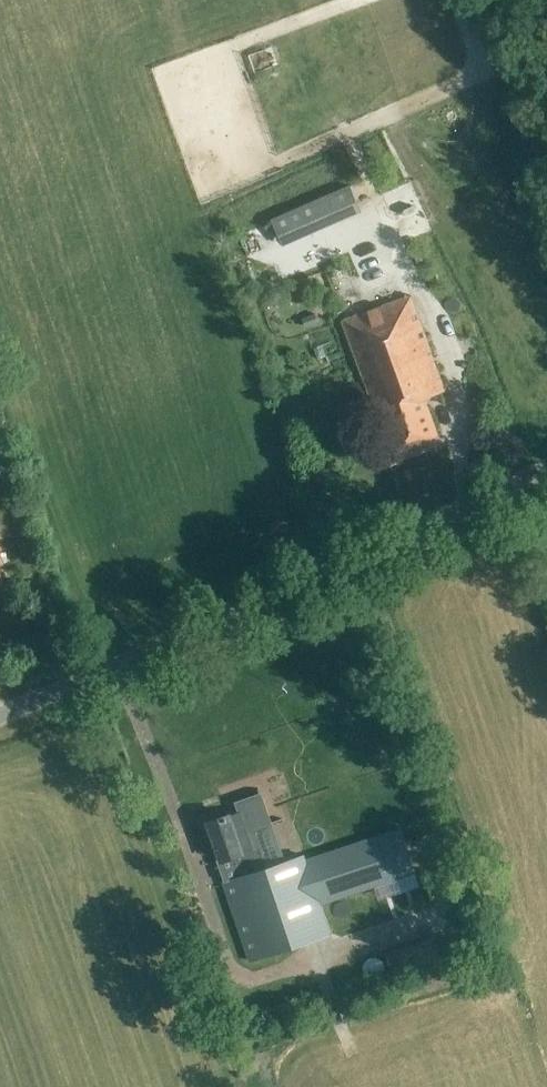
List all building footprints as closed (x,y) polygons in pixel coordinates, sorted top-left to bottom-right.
[(273,221),(284,247),(362,213),(351,187),(273,221)] [(427,400),(445,394),(410,296),(344,319),(378,417),(383,416),(396,453),(440,438),(427,400)] [(415,873),(401,829),(307,860),(306,857),(267,870),(256,837),(274,830),(262,793),(235,802),(238,813),(210,822),(223,860),(230,858),(236,878),(224,882),(250,961),(331,933),(321,903),(415,873)] [(429,931),(451,928),(449,915),(427,919),(429,931)] [(385,953),(393,976),(441,960),(433,937),(385,953)] [(373,981),(375,981),(377,981),(379,981),(381,980),(382,979),(384,977),(385,975),(386,973),(386,971),(386,969),(386,967),(385,965),(384,964),(383,962),(381,961),(379,960),(377,960),(375,959),(373,960),(371,960),(369,961),(367,962),(366,964),(365,965),(365,967),(364,969),(364,971),(364,973),(365,975),(366,977),(368,979),(370,980),(372,981),(373,981)]
